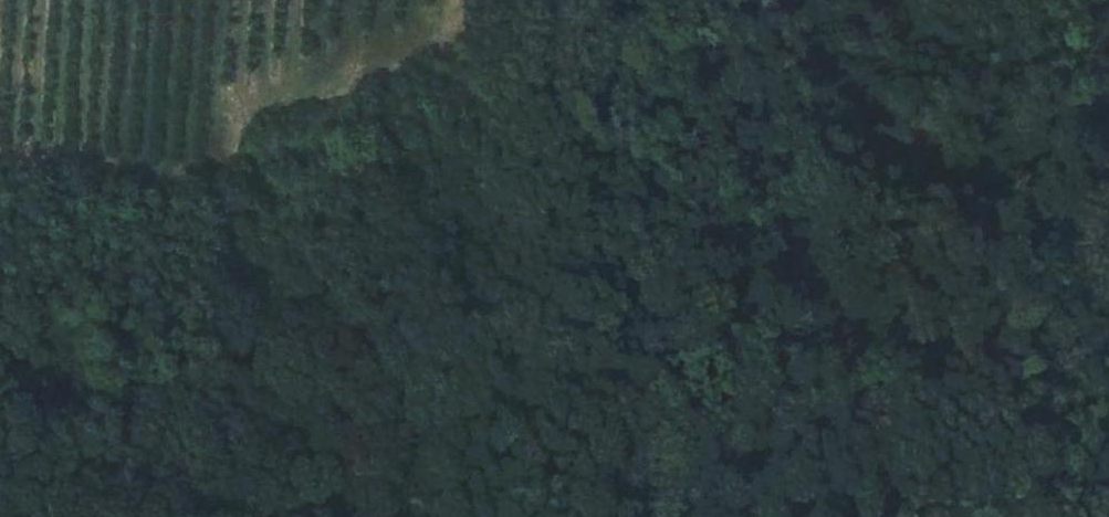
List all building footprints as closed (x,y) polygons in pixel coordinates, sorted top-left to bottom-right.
[(698,0),(715,8),(719,0),(698,0)]
